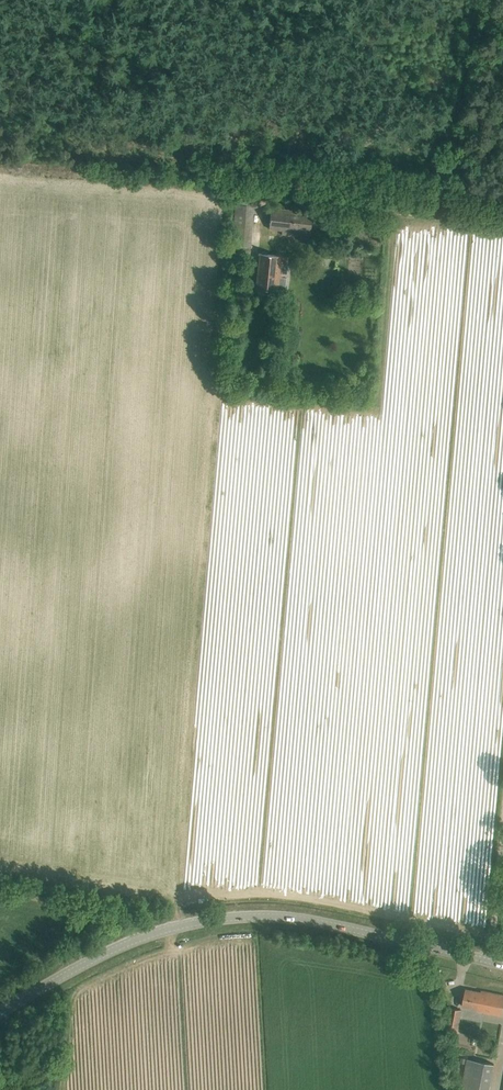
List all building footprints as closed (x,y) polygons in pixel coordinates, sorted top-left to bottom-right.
[(232,245),(250,246),(253,206),(235,204),(232,245)] [(271,208),(269,228),(282,230),(282,235),(288,235),(288,234),(300,235),(300,237),(309,238),(312,213),(300,212),(301,211),(271,208)] [(256,288),(284,291),(288,257),(258,253),(258,254),(260,254),(256,288)] [(502,1016),(502,1015),(502,995),(481,991),(481,992),(465,989),(462,1006),(477,1009),(477,1011),(502,1016)] [(446,1030),(458,1032),(462,1010),(450,1007),(446,1030)] [(494,1064),(467,1059),(461,1089),(489,1089),(494,1064)]
